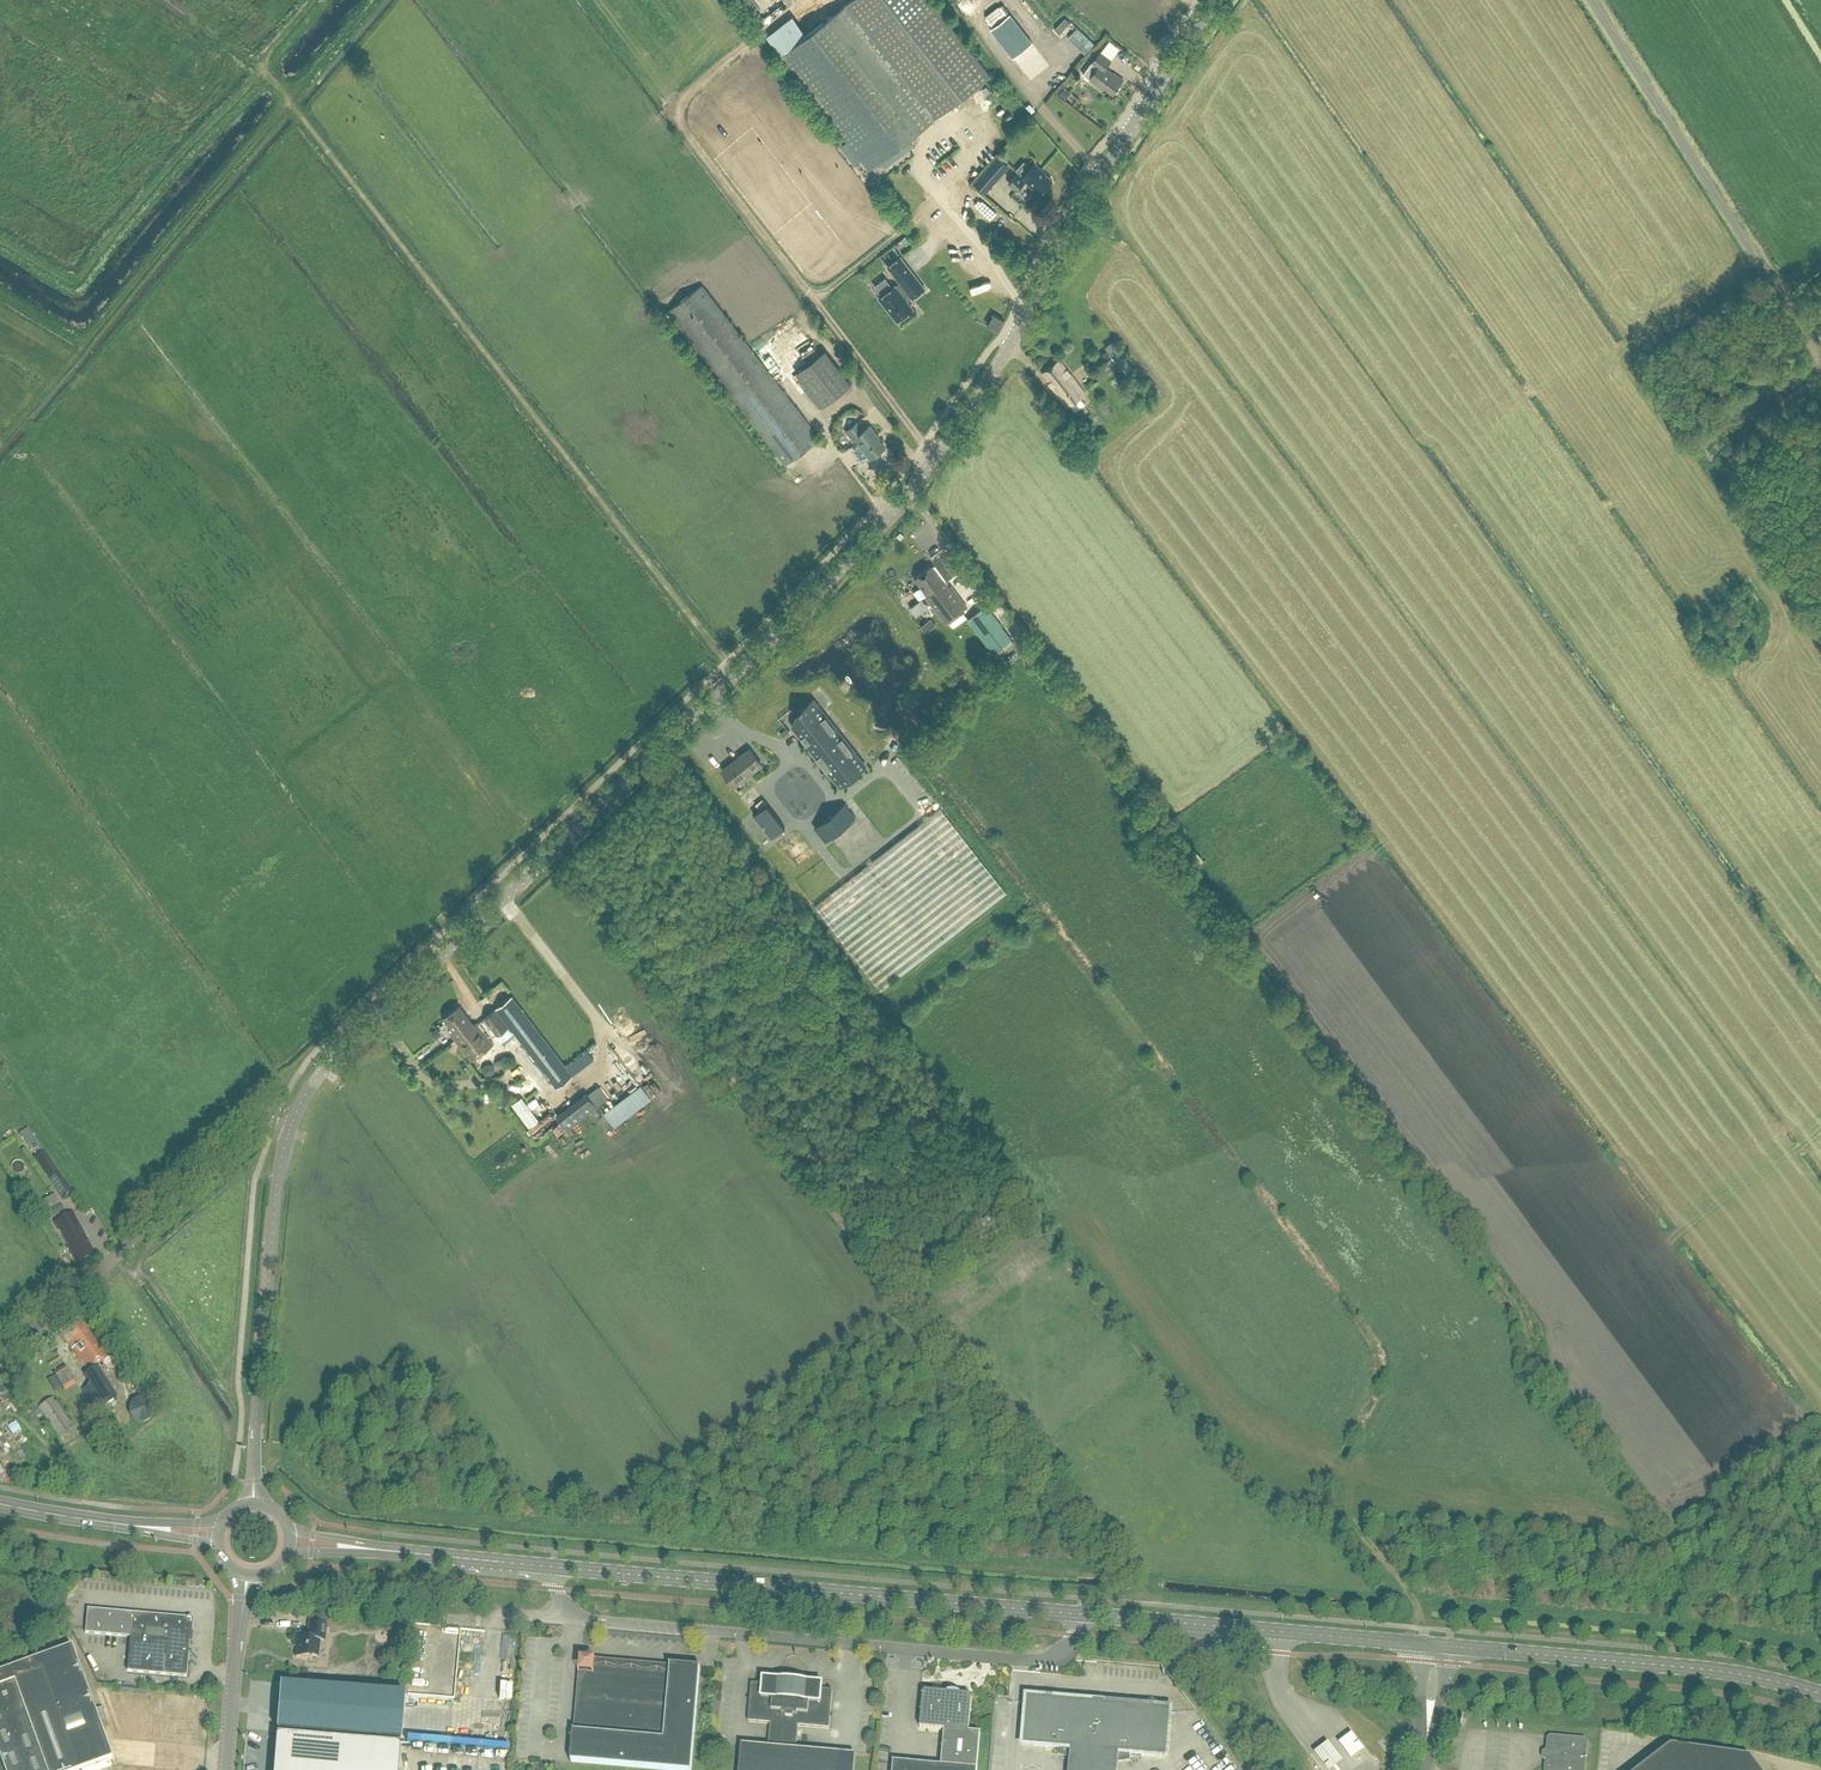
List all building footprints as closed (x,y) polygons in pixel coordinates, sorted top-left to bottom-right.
[(808,34),(793,15),(767,35),(782,55),(781,56),(870,170),(991,75),(932,0),(852,0),(808,34)] [(1010,13),(991,28),(1013,56),(1032,41),(1010,13)] [(1065,17),(1055,28),(1060,33),(1070,22),(1065,17)] [(1110,40),(1105,52),(1116,56),(1121,44),(1110,40)] [(1105,67),(1111,59),(1100,51),(1091,62),(1098,67),(1089,79),(1101,88),(1104,85),(1113,92),(1123,79),(1113,72),(1113,73),(1105,67)] [(985,192),(1005,170),(1009,165),(998,155),(974,182),(985,192)] [(1017,189),(1025,180),(1041,193),(1053,180),(1044,173),(1045,172),(1035,163),(1022,177),(1017,172),(1008,182),(1017,189)] [(895,284),(892,286),(882,294),(879,296),(897,319),(913,307),(907,299),(911,295),(912,297),(925,287),(901,255),(888,265),(900,281),(896,285),(895,284)] [(820,438),(702,284),(667,311),(786,464),(820,438)] [(998,331),(1004,320),(994,313),(987,324),(998,331)] [(1106,343),(1116,355),(1123,349),(1114,337),(1106,343)] [(1107,348),(1088,363),(1101,379),(1120,365),(1107,348)] [(851,384),(825,350),(796,372),(822,406),(851,384)] [(1084,394),(1059,360),(1042,372),(1067,406),(1084,394)] [(871,457),(885,446),(875,433),(876,432),(870,424),(863,430),(857,422),(846,430),(855,442),(858,439),(871,457)] [(919,599),(925,594),(946,622),(967,607),(951,585),(949,586),(933,564),(907,583),(919,599)] [(862,759),(813,697),(798,709),(808,723),(797,731),(822,763),(826,767),(840,786),(856,773),(867,765),(862,759)] [(762,763),(749,748),(722,769),(734,785),(762,763)] [(803,775),(788,787),(796,797),(811,786),(803,775)] [(815,785),(808,790),(818,805),(825,801),(815,785)] [(856,816),(845,802),(815,826),(826,840),(856,816)] [(754,813),(772,836),(785,826),(767,803),(754,813)] [(941,807),(815,904),(881,989),(1007,892),(941,807)] [(556,1086),(572,1073),(530,1019),(512,996),(496,1008),(497,1008),(556,1086)] [(474,1024),(460,1005),(443,1017),(453,1030),(450,1033),(455,1039),(474,1024)] [(509,1025),(497,1008),(485,1017),(498,1033),(509,1025)] [(474,1024),(455,1039),(471,1060),(493,1043),(477,1021),(474,1024)] [(441,1025),(434,1028),(437,1035),(444,1032),(441,1025)] [(590,1091),(561,1111),(572,1126),(601,1106),(590,1091)] [(531,1126),(541,1119),(524,1094),(514,1101),(531,1126)] [(35,1160),(47,1178),(60,1199),(70,1192),(33,1134),(25,1140),(37,1158),(35,1160)] [(60,1204),(47,1211),(52,1220),(65,1212),(60,1204)] [(87,1239),(77,1223),(72,1213),(53,1224),(58,1233),(59,1232),(68,1248),(67,1249),(77,1266),(95,1256),(89,1244),(87,1246),(84,1241),(87,1239)] [(82,1318),(60,1333),(88,1374),(85,1377),(91,1386),(83,1391),(96,1413),(117,1400),(99,1372),(98,1368),(111,1360),(82,1318)] [(67,1370),(48,1382),(55,1392),(61,1388),(60,1385),(72,1378),(67,1370)] [(73,1429),(69,1422),(53,1398),(39,1408),(59,1438),(73,1429)] [(129,1410),(129,1411),(129,1413),(129,1415),(130,1416),(130,1417),(131,1419),(132,1420),(133,1421),(134,1422),(136,1423),(137,1423),(139,1424),(140,1424),(142,1424),(143,1424),(145,1424),(146,1424),(148,1423),(149,1422),(150,1421),(151,1420),(152,1419),(153,1417),(154,1416),(154,1415),(154,1413),(154,1411),(154,1410),(154,1408),(154,1407),(153,1406),(152,1404),(151,1403),(150,1402),(149,1401),(148,1400),(146,1399),(145,1399),(143,1399),(142,1399),(140,1399),(139,1399),(137,1399),(136,1400),(134,1401),(133,1402),(132,1403),(131,1404),(130,1406),(130,1407),(129,1408),(129,1410)] [(87,1610),(85,1634),(130,1638),(127,1673),(187,1678),(192,1620),(87,1610)] [(327,1625),(309,1624),(307,1638),(295,1637),(294,1648),(297,1648),(296,1658),(312,1660),(312,1658),(319,1658),(320,1642),(325,1642),(327,1625)] [(5,1769),(83,1769),(112,1759),(71,1647),(0,1673),(0,1758),(5,1769)] [(576,1665),(591,1668),(594,1653),(579,1650),(576,1665)] [(574,1732),(573,1736),(570,1739),(573,1742),(571,1764),(572,1764),(572,1763),(648,1769),(692,1769),(700,1670),(701,1670),(679,1668),(676,1664),(672,1667),(669,1667),(669,1668),(670,1668),(670,1675),(607,1669),(606,1673),(605,1677),(603,1680),(597,1685),(593,1687),(589,1687),(585,1687),(581,1734),(574,1733),(574,1732)] [(740,1769),(854,1769),(855,1756),(796,1751),(798,1727),(829,1730),(833,1692),(822,1691),(822,1685),(817,1685),(814,1682),(811,1684),(775,1681),(772,1678),(768,1681),(763,1680),(763,1686),(752,1685),(748,1723),(771,1725),(768,1749),(742,1746),(740,1769)] [(280,1685),(276,1732),(400,1742),(404,1695),(280,1685)] [(941,1767),(894,1763),(893,1769),(977,1769),(980,1734),(969,1733),(972,1700),(969,1697),(959,1696),(959,1698),(948,1697),(948,1695),(926,1693),(923,1695),(920,1730),(944,1732),(941,1767)] [(1023,1742),(1025,1745),(1027,1747),(1059,1750),(1059,1754),(1070,1758),(1069,1769),(1118,1769),(1119,1762),(1130,1760),(1130,1756),(1162,1758),(1165,1757),(1167,1754),(1170,1715),(1169,1712),(1166,1710),(1105,1705),(1105,1703),(1093,1702),(1093,1704),(1031,1699),(1028,1700),(1026,1703),(1023,1742)] [(1352,1733),(1340,1743),(1353,1759),(1365,1749),(1352,1733)] [(276,1736),(273,1769),(397,1769),(399,1746),(276,1736)] [(1588,1743),(1585,1740),(1580,1740),(1580,1739),(1550,1737),(1547,1739),(1547,1747),(1546,1747),(1546,1753),(1548,1755),(1548,1759),(1545,1761),(1544,1767),(1545,1767),(1544,1769),(1585,1769),(1588,1743)] [(708,1742),(707,1756),(715,1756),(716,1743),(708,1742)] [(1749,1759),(1670,1748),(1642,1769),(1757,1769),(1749,1759)] [(1190,1767),(1199,1763),(1196,1757),(1187,1762),(1190,1767)]
